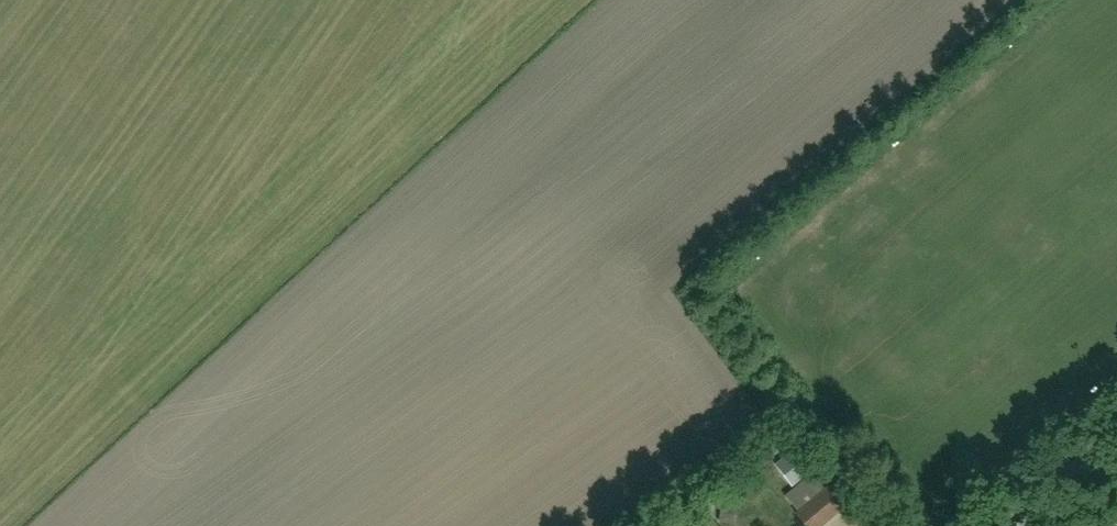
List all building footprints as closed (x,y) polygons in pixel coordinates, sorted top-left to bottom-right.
[(811,475),(784,497),(797,513),(824,490),(811,475)] [(795,514),(805,525),(822,525),(842,509),(826,489),(795,514)] [(691,506),(675,520),(680,525),(708,525),(691,506)]
